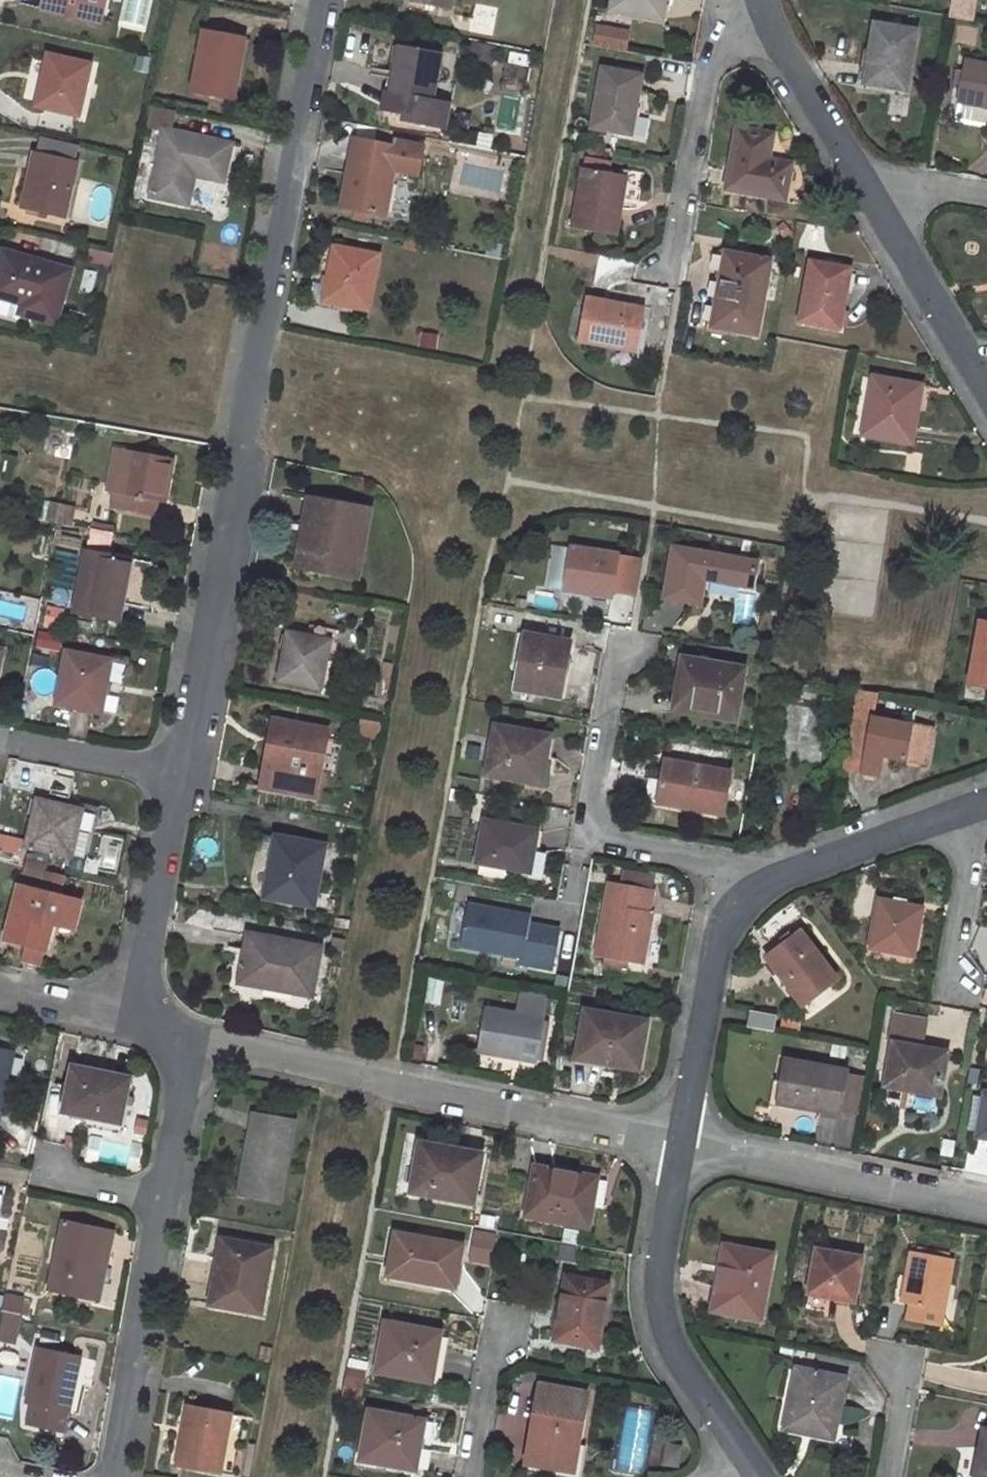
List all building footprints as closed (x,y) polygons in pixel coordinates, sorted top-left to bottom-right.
[(43,9),(99,22),(104,0),(45,0),(43,9)] [(612,11),(661,20),(665,0),(614,0),(612,11)] [(952,9),(975,14),(977,0),(954,0),(952,9)] [(601,22),(594,43),(627,52),(633,31),(601,22)] [(917,32),(876,24),(865,83),(906,91),(917,32)] [(203,31),(191,91),(234,99),(245,40),(203,31)] [(390,110),(430,116),(442,55),(401,47),(390,110)] [(48,56),(37,106),(78,116),(89,66),(48,56)] [(966,61),(959,102),(986,108),(986,64),(966,61)] [(643,74),(603,67),(592,127),(633,135),(643,74)] [(985,128),(986,117),(986,108),(959,102),(955,122),(985,128)] [(772,134),(738,128),(727,188),(785,198),(791,163),(768,159),(772,134)] [(165,132),(151,197),(188,205),(194,176),(223,181),(230,145),(165,132)] [(421,173),(426,148),(398,142),(397,147),(357,140),(353,159),(396,167),(396,169),(421,173)] [(37,154),(24,208),(65,218),(77,164),(37,154)] [(353,159),(344,208),(387,217),(396,169),(396,167),(353,159)] [(619,174),(584,167),(573,227),(615,235),(620,204),(615,203),(619,174)] [(337,249),(327,301),(370,309),(379,257),(337,249)] [(0,269),(0,296),(35,306),(32,316),(55,322),(69,272),(5,253),(0,269)] [(770,260),(726,253),(713,326),(757,334),(770,260)] [(850,268),(809,261),(799,320),(840,328),(850,268)] [(645,310),(586,299),(579,341),(638,352),(645,310)] [(915,384),(874,377),(864,434),(911,443),(917,411),(911,410),(915,384)] [(112,508),(156,517),(159,502),(162,503),(170,465),(118,455),(112,492),(115,493),(112,508)] [(316,524),(308,568),(356,577),(369,510),(313,499),(308,523),(316,524)] [(49,500),(45,520),(57,523),(61,503),(49,500)] [(57,523),(74,526),(78,506),(61,503),(57,523)] [(308,523),(300,566),(308,568),(316,524),(308,523)] [(89,547),(112,552),(116,534),(93,529),(89,547)] [(619,554),(571,546),(565,588),(612,595),(613,588),(619,554)] [(758,563),(674,548),(665,596),(699,603),(704,578),(753,586),(758,563)] [(88,553),(76,611),(121,620),(132,561),(88,553)] [(643,558),(619,554),(613,588),(638,592),(643,558)] [(741,593),(737,620),(754,622),(759,589),(712,582),(711,589),(741,593)] [(980,621),(970,683),(986,686),(986,623),(980,621)] [(570,641),(527,633),(517,688),(561,696),(570,641)] [(290,634),(281,679),(322,687),(330,641),(290,634)] [(68,652),(58,703),(101,712),(111,660),(68,652)] [(744,670),(684,658),(675,704),(718,712),(717,717),(736,720),(744,670)] [(883,755),(924,762),(930,728),(874,717),(878,692),(858,689),(844,768),(880,774),(883,755)] [(831,711),(789,703),(782,743),(784,744),(782,760),(821,767),(831,711)] [(282,721),(276,720),(271,745),(278,746),(282,721)] [(271,745),(263,787),(315,797),(327,730),(282,721),(278,746),(271,745)] [(551,735),(497,725),(488,774),(547,785),(553,757),(548,756),(551,735)] [(731,772),(665,760),(657,801),(723,814),(731,772)] [(38,800),(27,846),(71,857),(82,810),(38,800)] [(538,829),(485,820),(478,861),(481,862),(511,867),(530,871),(538,829)] [(277,837),(266,897),(314,905),(325,846),(277,837)] [(481,862),(480,870),(510,875),(511,867),(481,862)] [(652,890),(610,883),(596,955),(611,957),(626,960),(644,963),(653,911),(649,911),(652,890)] [(20,887),(5,939),(45,950),(59,897),(20,887)] [(921,909),(881,901),(872,948),(913,956),(921,909)] [(470,904),(460,902),(452,943),(463,945),(470,904)] [(531,915),(470,904),(463,945),(522,956),(521,962),(554,968),(560,929),(538,925),(536,941),(526,939),(529,923),(531,915)] [(536,941),(538,925),(529,923),(526,939),(536,941)] [(837,979),(801,932),(767,956),(803,1004),(837,979)] [(250,934),(243,976),(265,980),(264,987),(312,995),(322,947),(250,934)] [(611,957),(609,967),(625,970),(626,960),(611,957)] [(243,976),(241,983),(264,987),(265,980),(243,976)] [(648,1021),(587,1009),(579,1053),(607,1058),(606,1063),(639,1069),(648,1021)] [(544,1019),(488,1010),(480,1051),(536,1062),(544,1019)] [(775,1017),(751,1012),(748,1027),(772,1032),(775,1017)] [(947,1053),(893,1043),(886,1085),(939,1096),(947,1053)] [(13,1050),(0,1047),(0,1116),(13,1050)] [(847,1071),(786,1060),(783,1082),(799,1085),(796,1105),(840,1113),(840,1109),(847,1074),(847,1071)] [(54,1083),(48,1116),(63,1120),(65,1111),(120,1123),(129,1079),(74,1066),(70,1086),(54,1083)] [(859,1113),(866,1076),(847,1074),(840,1109),(859,1113)] [(783,1082),(779,1102),(796,1105),(799,1085),(783,1082)] [(985,1093),(977,1137),(986,1139),(986,1093),(985,1093)] [(254,1114),(239,1195),(281,1202),(295,1121),(254,1114)] [(482,1155),(421,1143),(412,1192),(473,1203),(482,1155)] [(591,1178),(537,1167),(528,1217),(588,1228),(591,1207),(586,1206),(591,1178)] [(591,1207),(597,1179),(591,1178),(586,1206),(591,1207)] [(65,1221),(50,1290),(90,1298),(105,1230),(65,1221)] [(475,1231),(471,1261),(493,1264),(496,1233),(475,1231)] [(462,1246),(397,1234),(390,1274),(454,1287),(462,1246)] [(223,1240),(214,1287),(225,1289),(221,1306),(260,1313),(272,1249),(223,1240)] [(732,1246),(724,1245),(717,1286),(726,1287),(732,1246)] [(772,1254),(732,1246),(726,1287),(717,1286),(713,1309),(760,1317),(772,1254)] [(862,1257),(818,1249),(809,1292),(854,1300),(862,1257)] [(941,1323),(953,1258),(911,1250),(904,1286),(906,1286),(904,1302),(909,1303),(907,1318),(941,1323)] [(608,1283),(568,1275),(555,1339),(597,1347),(608,1283)] [(214,1287),(210,1303),(221,1306),(225,1289),(214,1287)] [(21,1314),(24,1298),(6,1294),(3,1310),(21,1314)] [(440,1332),(386,1322),(377,1371),(431,1380),(440,1332)] [(80,1357),(38,1349),(27,1403),(31,1404),(26,1424),(64,1431),(80,1357)] [(844,1377),(797,1368),(785,1427),(833,1437),(844,1377)] [(587,1394),(543,1385),(528,1461),(573,1469),(578,1443),(587,1394)] [(183,1434),(177,1464),(221,1473),(231,1414),(190,1406),(185,1434),(183,1434)] [(425,1420),(370,1411),(362,1459),(416,1469),(425,1420)] [(984,1428),(975,1476),(986,1476),(986,1429),(984,1428)] [(586,1445),(578,1443),(573,1469),(528,1461),(527,1470),(563,1476),(580,1476),(586,1445)]
